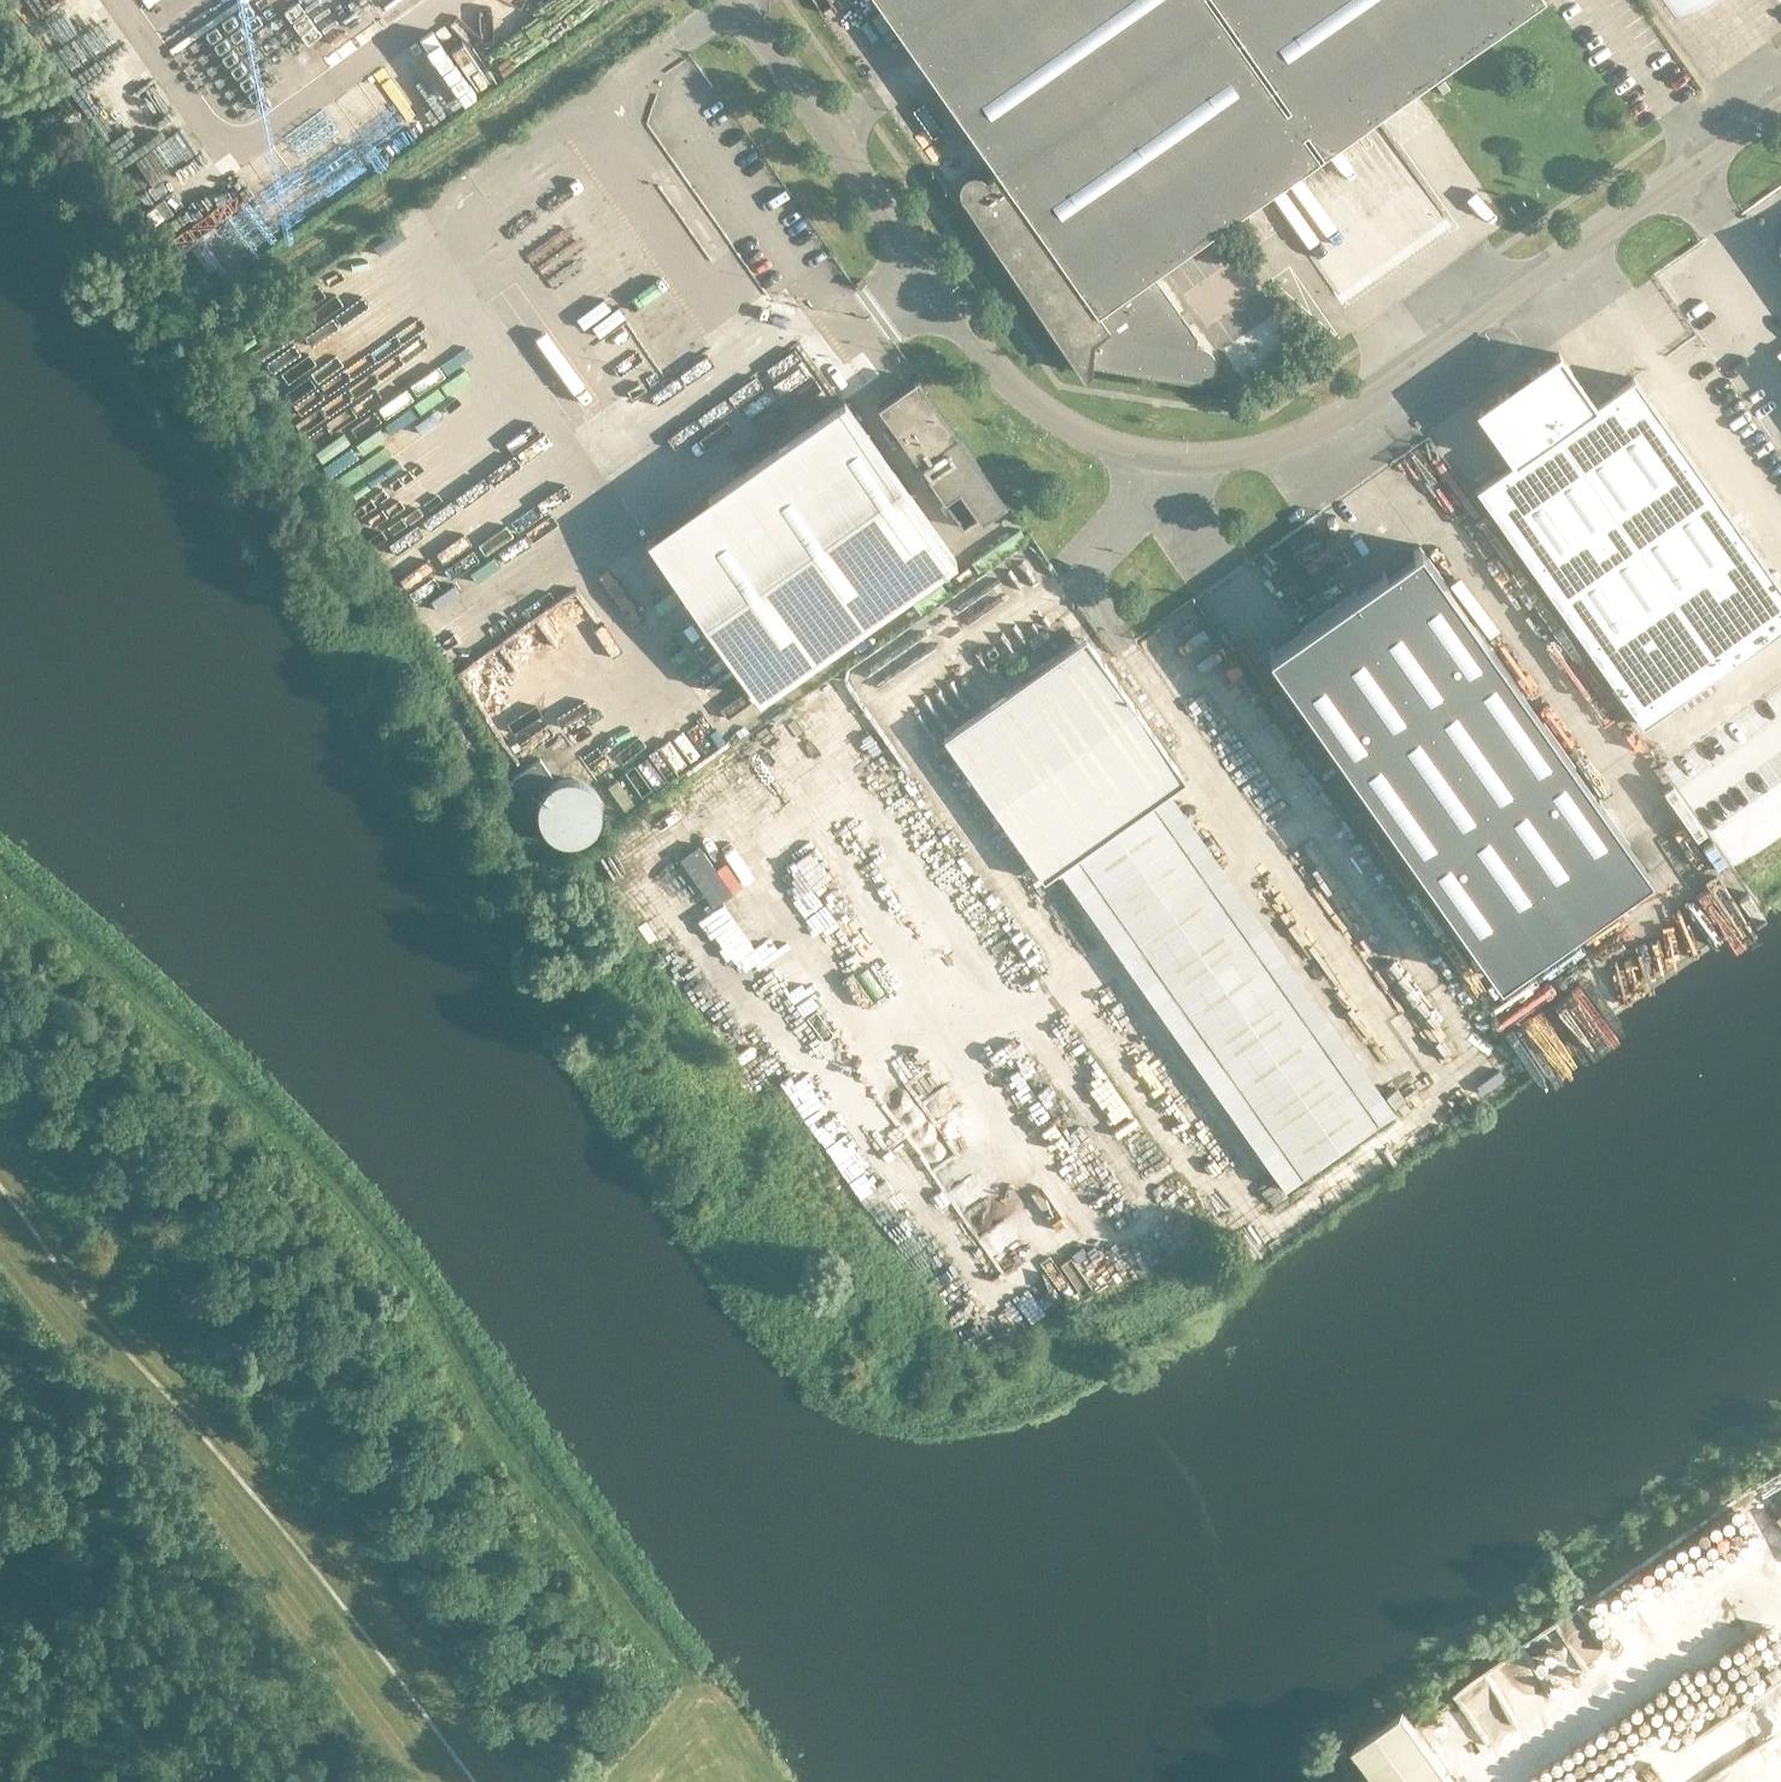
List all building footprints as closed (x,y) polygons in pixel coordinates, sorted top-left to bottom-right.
[(998,171),(1010,173),(1102,304),(1060,334),(1059,336),(1058,339),(1058,343),(1058,345),(1058,346),(1059,349),(1060,352),(1061,354),(1063,356),(1066,359),(1068,360),(1070,361),(1073,362),(1193,382),(1195,383),(1198,383),(1200,382),(1202,382),(1206,380),(1208,379),(1210,378),(1212,375),(1213,374),(1214,371),(1215,370),(1216,368),(1216,366),(1216,363),(1216,361),(1216,359),(1214,355),(1213,352),(1212,351),(1210,349),(1207,347),(1204,346),(1202,345),(1199,344),(1196,344),(1197,335),(1190,324),(1193,322),(1184,310),(1181,312),(1153,273),(1541,0),(877,0),(998,171)] [(1010,173),(998,171),(986,179),(985,178),(984,177),(982,175),(980,174),(978,174),(975,173),(973,173),(971,174),(968,175),(966,176),(964,177),(963,179),(961,181),(960,183),(960,185),(960,187),(960,189),(960,190),(961,193),(961,194),(962,196),(1060,334),(1102,304),(1010,173)] [(1532,376),(1521,384),(1620,524),(1699,469),(1633,375),(1595,402),(1559,351),(1529,372),(1532,376)] [(918,376),(877,405),(963,526),(978,515),(981,520),(1006,503),(918,376)] [(1620,524),(1521,384),(1510,391),(1507,387),(1478,408),(1514,459),(1475,486),(1541,580),(1620,524)] [(647,537),(759,696),(955,557),(844,399),(647,537)] [(1699,469),(1620,524),(1541,580),(1642,723),(1780,625),(1780,585),(1699,469)] [(1419,543),(1355,588),(1268,650),(1498,977),(1650,870),(1419,543)] [(1061,647),(1064,651),(943,736),(1043,878),(1185,778),(1100,657),(1105,654),(1087,629),(1061,647)] [(513,777),(526,795),(554,775),(541,757),(513,777)] [(1356,1743),(1384,1781),(1455,1781),(1403,1709),(1356,1743)]
